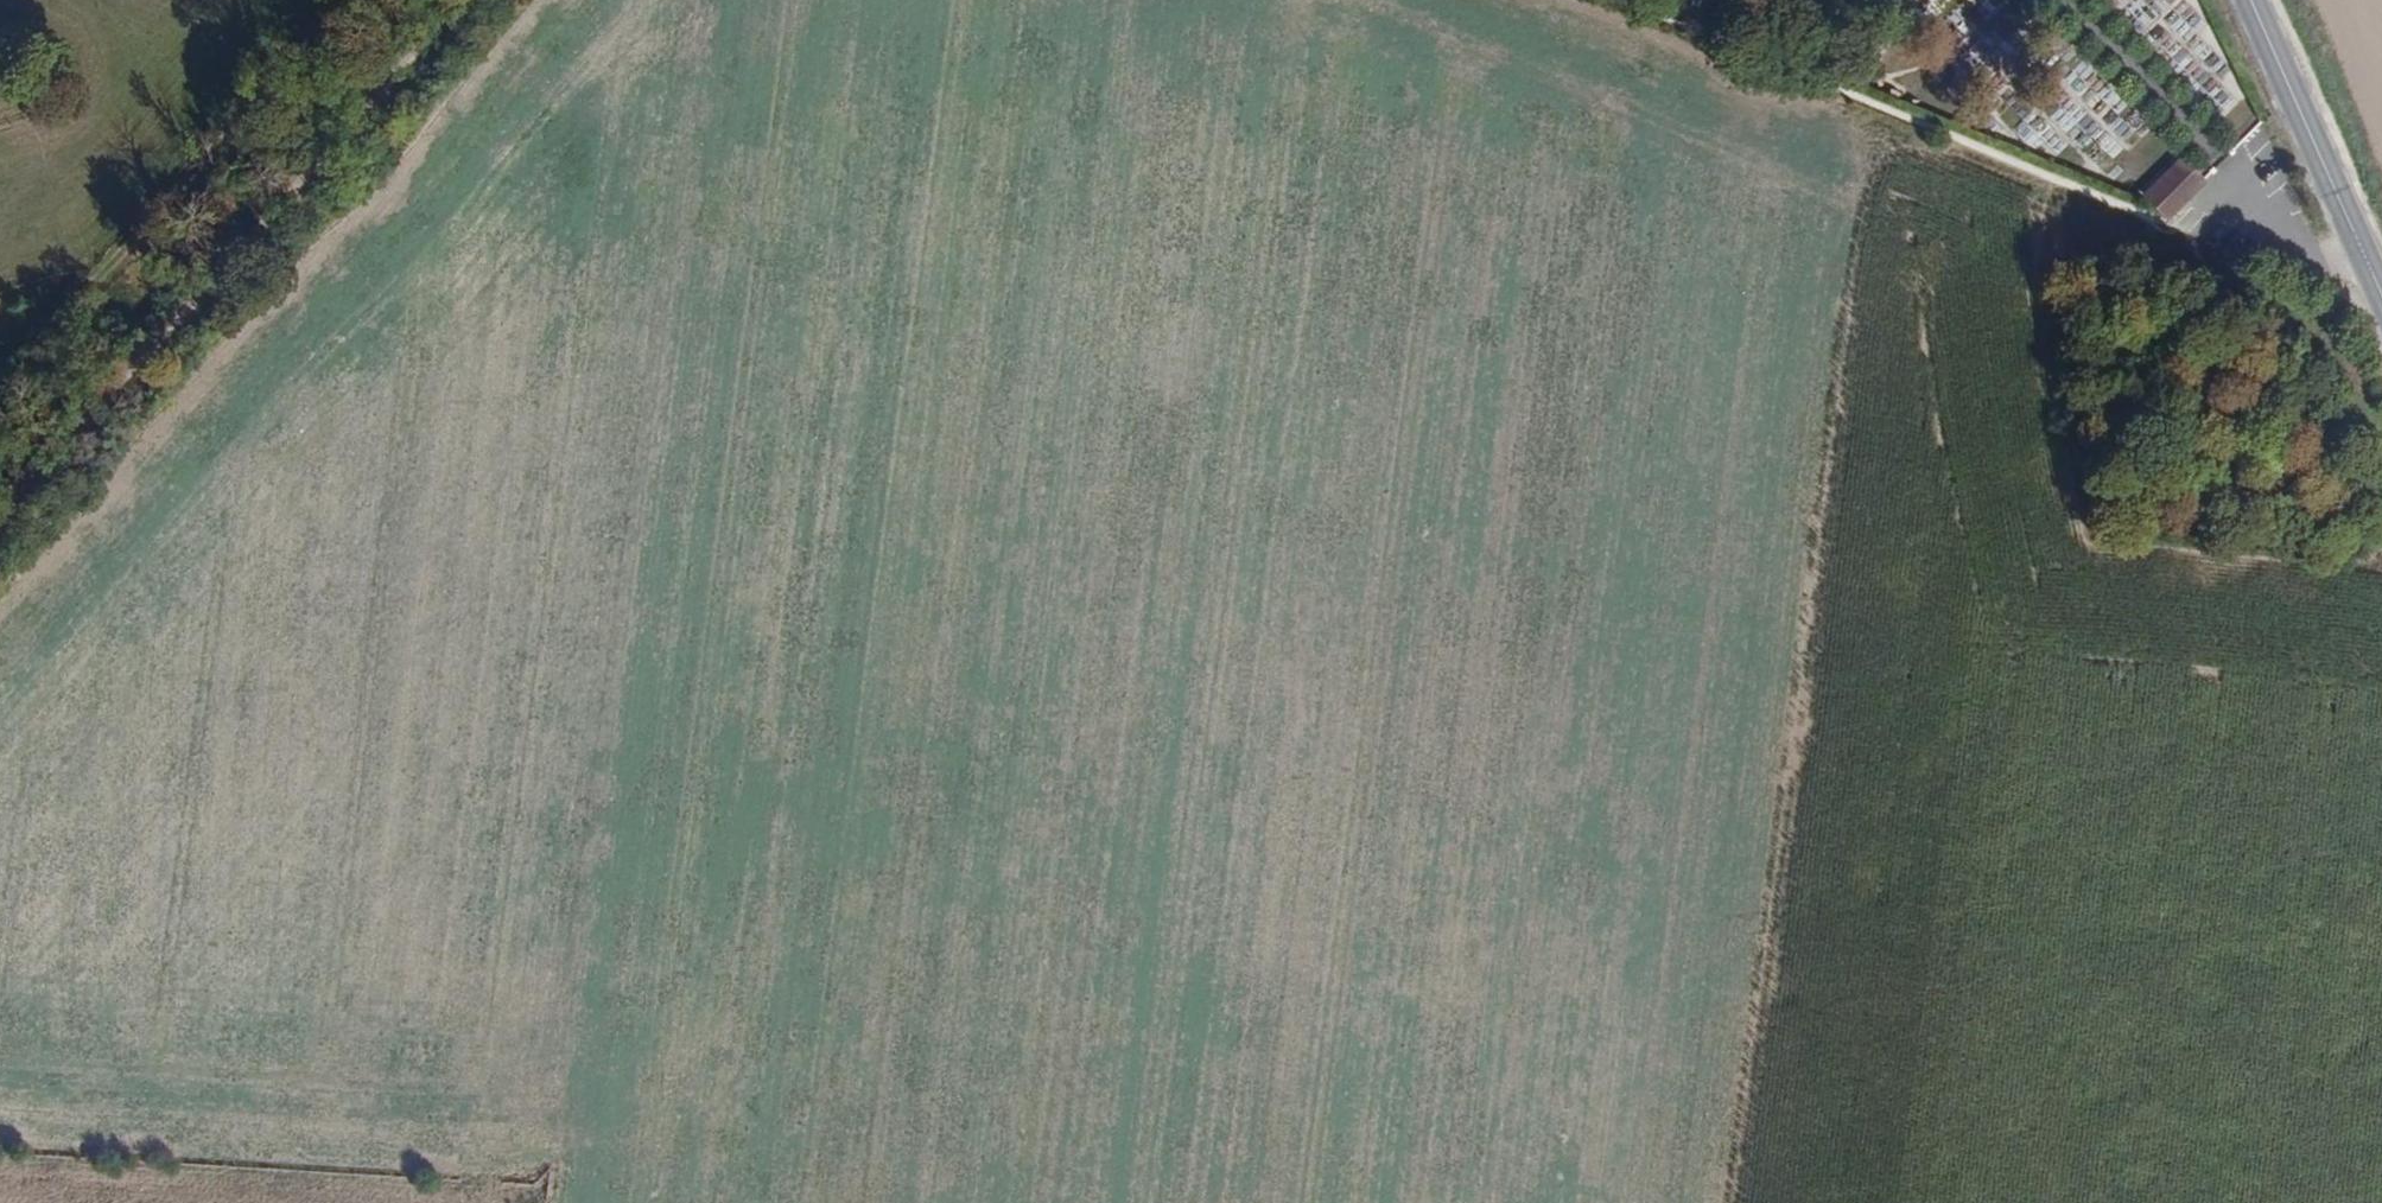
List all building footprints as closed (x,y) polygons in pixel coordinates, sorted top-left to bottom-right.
[(2182,161),(2177,167),(2197,187),(2202,181),(2182,161)] [(2146,197),(2166,217),(2197,187),(2177,167),(2146,197)]
